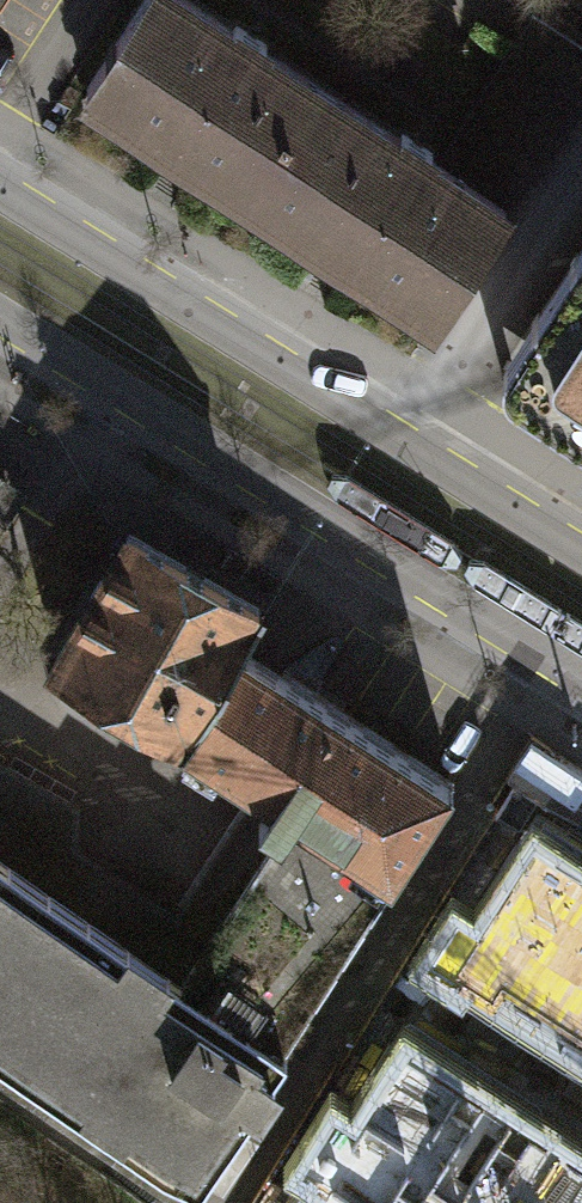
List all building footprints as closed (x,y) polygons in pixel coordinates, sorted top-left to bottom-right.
[(247,188),(281,137),(272,132),(307,78),(264,50),(267,45),(234,24),(231,28),(187,0),(144,0),(89,85),(132,113),(130,117),(207,166),(209,163),(247,188)] [(506,207),(581,90),(581,47),(532,15),(455,134),(460,138),(443,165),(506,207)] [(398,136),(307,78),(272,132),(281,137),(247,188),(317,233),(315,236),(391,286),(393,283),(438,311),(506,207),(443,165),(431,158),(434,153),(401,131),(398,136)] [(507,359),(503,366),(502,374),(503,383),(508,391),(581,439),(581,244),(507,359)] [(0,490),(0,514),(11,497),(0,490)] [(56,659),(187,734),(239,643),(259,608),(128,533),(56,659)] [(239,643),(187,734),(181,744),(257,791),(177,914),(116,873),(88,915),(29,875),(75,805),(4,765),(0,771),(0,1051),(199,1185),(274,1075),(271,1073),(286,1051),(281,1047),(454,782),(239,643)] [(544,798),(458,934),(531,980),(549,951),(581,971),(581,822),(544,798)] [(75,805),(29,875),(88,915),(116,873),(79,848),(79,808),(75,805)] [(377,1063),(299,1201),(302,1202),(581,1202),(581,1177),(377,1063)]
